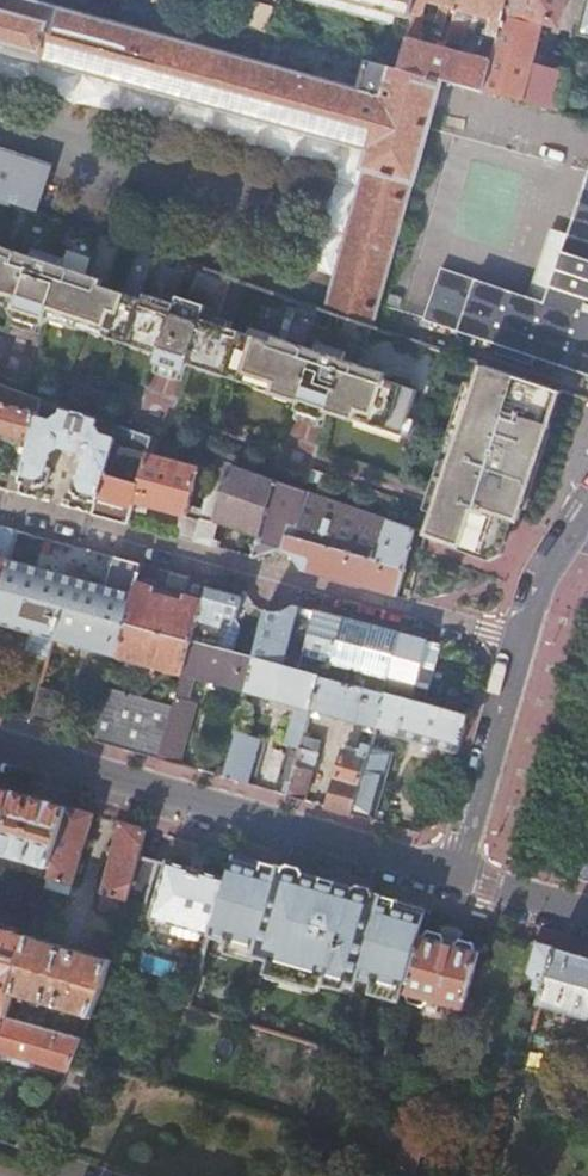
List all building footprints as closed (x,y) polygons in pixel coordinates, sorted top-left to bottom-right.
[(347,56),(344,65),(365,71),(359,92),(24,0),(0,0),(0,52),(365,151),(361,170),(364,170),(326,312),(373,328),(413,184),(415,184),(442,82),(399,70),(347,56)] [(172,8),(174,0),(154,0),(153,3),(172,8)] [(331,0),(299,0),(298,2),(391,27),(394,17),(331,0)] [(417,0),(331,0),(394,17),(412,22),(417,0)] [(470,90),(484,93),(508,0),(417,0),(412,22),(399,70),(442,82),(470,90)] [(484,93),(511,101),(529,106),(559,114),(569,75),(532,64),(543,21),(557,25),(563,0),(508,0),(484,93)] [(266,34),(273,9),(255,3),(248,29),(266,34)] [(579,37),(587,39),(587,4),(579,37)] [(485,99),(468,95),(464,109),(481,114),(485,99)] [(30,213),(36,215),(52,168),(0,150),(0,203),(30,213)] [(441,268),(424,320),(587,375),(587,172),(567,235),(552,280),(544,303),(528,297),(441,268)] [(30,213),(18,249),(0,243),(0,300),(17,305),(14,314),(44,325),(47,315),(73,324),(77,314),(140,335),(137,345),(159,353),(156,362),(186,372),(189,363),(211,371),(215,360),(278,381),(274,391),(300,400),(297,409),(327,419),(330,410),(356,419),(359,408),(408,425),(411,416),(419,389),(386,378),(388,373),(361,364),(373,328),(326,312),(300,303),(288,339),(276,335),(275,341),(233,327),(235,321),(220,316),(232,280),(203,271),(159,256),(145,298),(103,284),(105,278),(91,274),(103,237),(36,215),(30,213)] [(567,235),(551,229),(528,297),(544,303),(552,280),(567,235)] [(232,280),(240,283),(245,268),(209,256),(203,271),(232,280)] [(44,325),(14,314),(11,323),(41,333),(44,325)] [(77,314),(73,324),(137,345),(140,335),(77,314)] [(215,360),(211,371),(274,391),(278,381),(215,360)] [(186,372),(156,362),(153,370),(183,380),(186,372)] [(444,494),(430,535),(441,539),(477,550),(480,557),(494,561),(507,555),(510,543),(517,524),(518,519),(521,519),(552,426),(542,423),(553,389),(552,389),(552,387),(486,365),(479,386),(444,494)] [(479,386),(471,384),(436,491),(444,494),(479,386)] [(43,400),(0,385),(0,434),(32,443),(43,400)] [(563,393),(553,389),(542,423),(552,426),(563,393)] [(97,504),(118,426),(43,400),(32,443),(26,465),(29,473),(22,479),(21,483),(42,488),(43,485),(46,486),(51,468),(48,466),(50,457),(48,454),(59,448),(64,456),(68,457),(72,459),(82,454),(88,464),(85,466),(82,476),(78,475),(73,494),(77,495),(76,498),(97,504)] [(408,425),(359,408),(356,419),(412,437),(418,418),(411,416),(408,425)] [(327,419),(297,409),(294,418),(324,428),(327,419)] [(152,438),(118,426),(97,504),(95,515),(101,517),(129,524),(133,510),(152,438)] [(159,440),(152,438),(133,510),(142,513),(144,506),(182,516),(177,537),(195,542),(203,509),(190,505),(200,468),(155,457),(159,440)] [(260,535),(276,481),(216,460),(203,509),(195,542),(220,548),(222,542),(215,540),(220,520),(260,535)] [(19,493),(21,483),(22,479),(13,476),(10,490),(19,493)] [(397,596),(415,530),(276,481),(260,535),(254,558),(256,558),(259,557),(262,555),(266,554),(271,553),(276,553),(280,553),(285,555),(289,557),(293,559),(296,562),(300,567),(302,570),(337,580),(381,592),(397,596)] [(0,589),(8,560),(12,548),(17,531),(4,528),(0,545),(0,589)] [(477,550),(441,539),(440,543),(480,557),(477,550)] [(64,607),(125,623),(142,564),(112,557),(104,587),(60,574),(8,560),(0,589),(64,607)] [(128,624),(193,641),(210,583),(173,573),(169,586),(161,591),(160,595),(157,595),(154,594),(161,569),(142,564),(125,623),(128,624)] [(210,583),(193,641),(217,648),(226,619),(237,622),(241,607),(249,605),(250,601),(248,597),(247,594),(245,592),(210,583)] [(64,607),(0,589),(0,591),(0,623),(55,638),(64,607)] [(267,612),(256,658),(257,659),(286,667),(301,607),(295,605),(290,609),(286,611),(281,612),(278,613),(271,613),(267,612)] [(119,657),(128,624),(125,623),(64,607),(55,638),(119,657)] [(335,616),(301,607),(286,667),(321,677),(321,675),(358,685),(358,686),(387,694),(387,693),(402,634),(335,616)] [(184,674),(193,641),(128,624),(119,657),(184,674)] [(431,642),(402,634),(387,693),(415,701),(420,687),(431,690),(442,645),(431,642)] [(188,702),(195,677),(247,692),(257,659),(256,658),(217,648),(193,641),(184,674),(174,706),(159,759),(179,765),(197,704),(188,702)] [(286,667),(257,659),(247,692),(285,702),(298,706),(286,744),(301,748),(304,736),(312,709),(321,677),(286,667)] [(321,675),(321,677),(312,709),(377,728),(387,694),(358,686),(358,685),(321,675)] [(31,722),(38,699),(42,685),(28,681),(18,719),(31,722)] [(126,750),(159,759),(174,706),(110,688),(95,741),(126,750)] [(387,694),(377,728),(399,734),(398,736),(427,744),(458,753),(469,715),(467,714),(415,701),(387,693),(387,694)] [(31,722),(53,729),(59,705),(38,699),(31,722)] [(260,741),(236,734),(223,777),(248,784),(260,741)] [(304,736),(301,748),(288,796),(305,801),(321,741),(304,736)] [(352,815),(371,747),(363,745),(362,751),(360,756),(344,752),(343,751),(327,807),(352,815)] [(360,756),(362,751),(346,746),(344,752),(360,756)] [(372,746),(371,747),(352,815),(374,821),(393,752),(372,746)] [(52,868),(70,809),(24,796),(0,789),(0,854),(52,868)] [(52,868),(49,877),(72,884),(73,885),(94,816),(70,809),(52,868)] [(147,830),(122,824),(103,893),(128,899),(140,858),(147,830)] [(405,991),(420,937),(428,910),(336,884),(323,881),(233,856),(210,936),(229,941),(258,949),(256,956),(271,961),(269,967),(319,981),(338,987),(340,980),(356,984),(358,978),(375,982),(405,991)] [(200,939),(208,942),(210,936),(226,878),(198,870),(167,862),(166,865),(140,858),(128,899),(128,900),(147,905),(154,907),(151,919),(156,920),(157,927),(169,930),(174,925),(202,933),(200,939)] [(72,884),(49,877),(44,894),(67,901),(72,884)] [(128,899),(103,893),(98,909),(124,917),(128,900),(128,899)] [(202,933),(174,925),(171,933),(199,941),(200,939),(202,933)] [(31,1067),(33,1061),(69,1072),(75,1057),(82,1039),(23,1022),(13,1019),(6,1017),(30,937),(0,928),(0,1051),(16,1056),(14,1062),(31,1067)] [(405,991),(404,994),(407,995),(407,997),(409,1004),(422,1008),(428,1003),(428,1001),(470,1013),(473,1004),(465,1002),(480,952),(478,951),(477,953),(475,952),(476,950),(473,944),(461,940),(455,945),(455,947),(449,945),(445,944),(445,942),(443,935),(430,931),(425,936),(424,938),(420,937),(405,991)] [(30,1000),(92,1018),(106,983),(112,960),(30,937),(6,1017),(13,1019),(23,1022),(30,1000)] [(258,949),(229,941),(226,953),(255,961),(256,956),(258,949)] [(544,992),(557,947),(537,941),(528,973),(533,980),(535,980),(533,989),(544,992)] [(557,947),(544,992),(539,1012),(546,1014),(548,1007),(587,1018),(587,956),(557,947)] [(319,981),(269,967),(266,979),(316,993),(319,981)] [(356,984),(340,980),(338,987),(355,991),(356,984)] [(371,994),(401,1003),(404,994),(405,991),(375,982),(371,994)] [(389,1047),(383,1066),(397,1070),(403,1050),(389,1047)] [(409,1128),(429,1133),(432,1124),(411,1118),(409,1128)] [(417,1174),(429,1133),(409,1128),(397,1169),(417,1174)]
